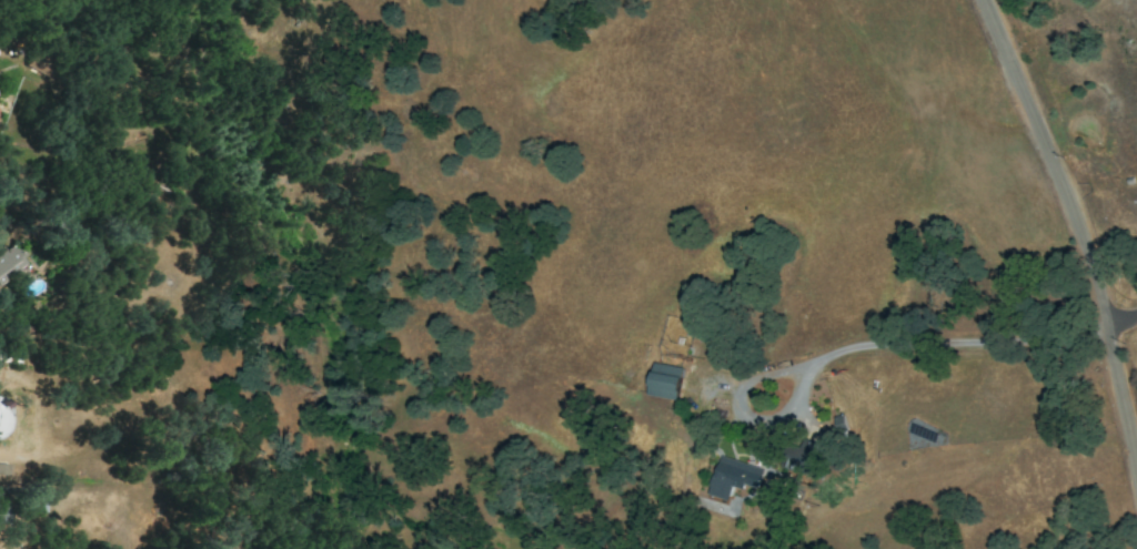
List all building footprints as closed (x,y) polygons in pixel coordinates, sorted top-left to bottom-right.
[(10,246),(0,251),(0,279),(21,269),(10,246)] [(682,367),(652,363),(648,396),(677,400),(682,367)] [(729,501),(733,483),(757,490),(763,468),(719,456),(709,495),(729,501)]
